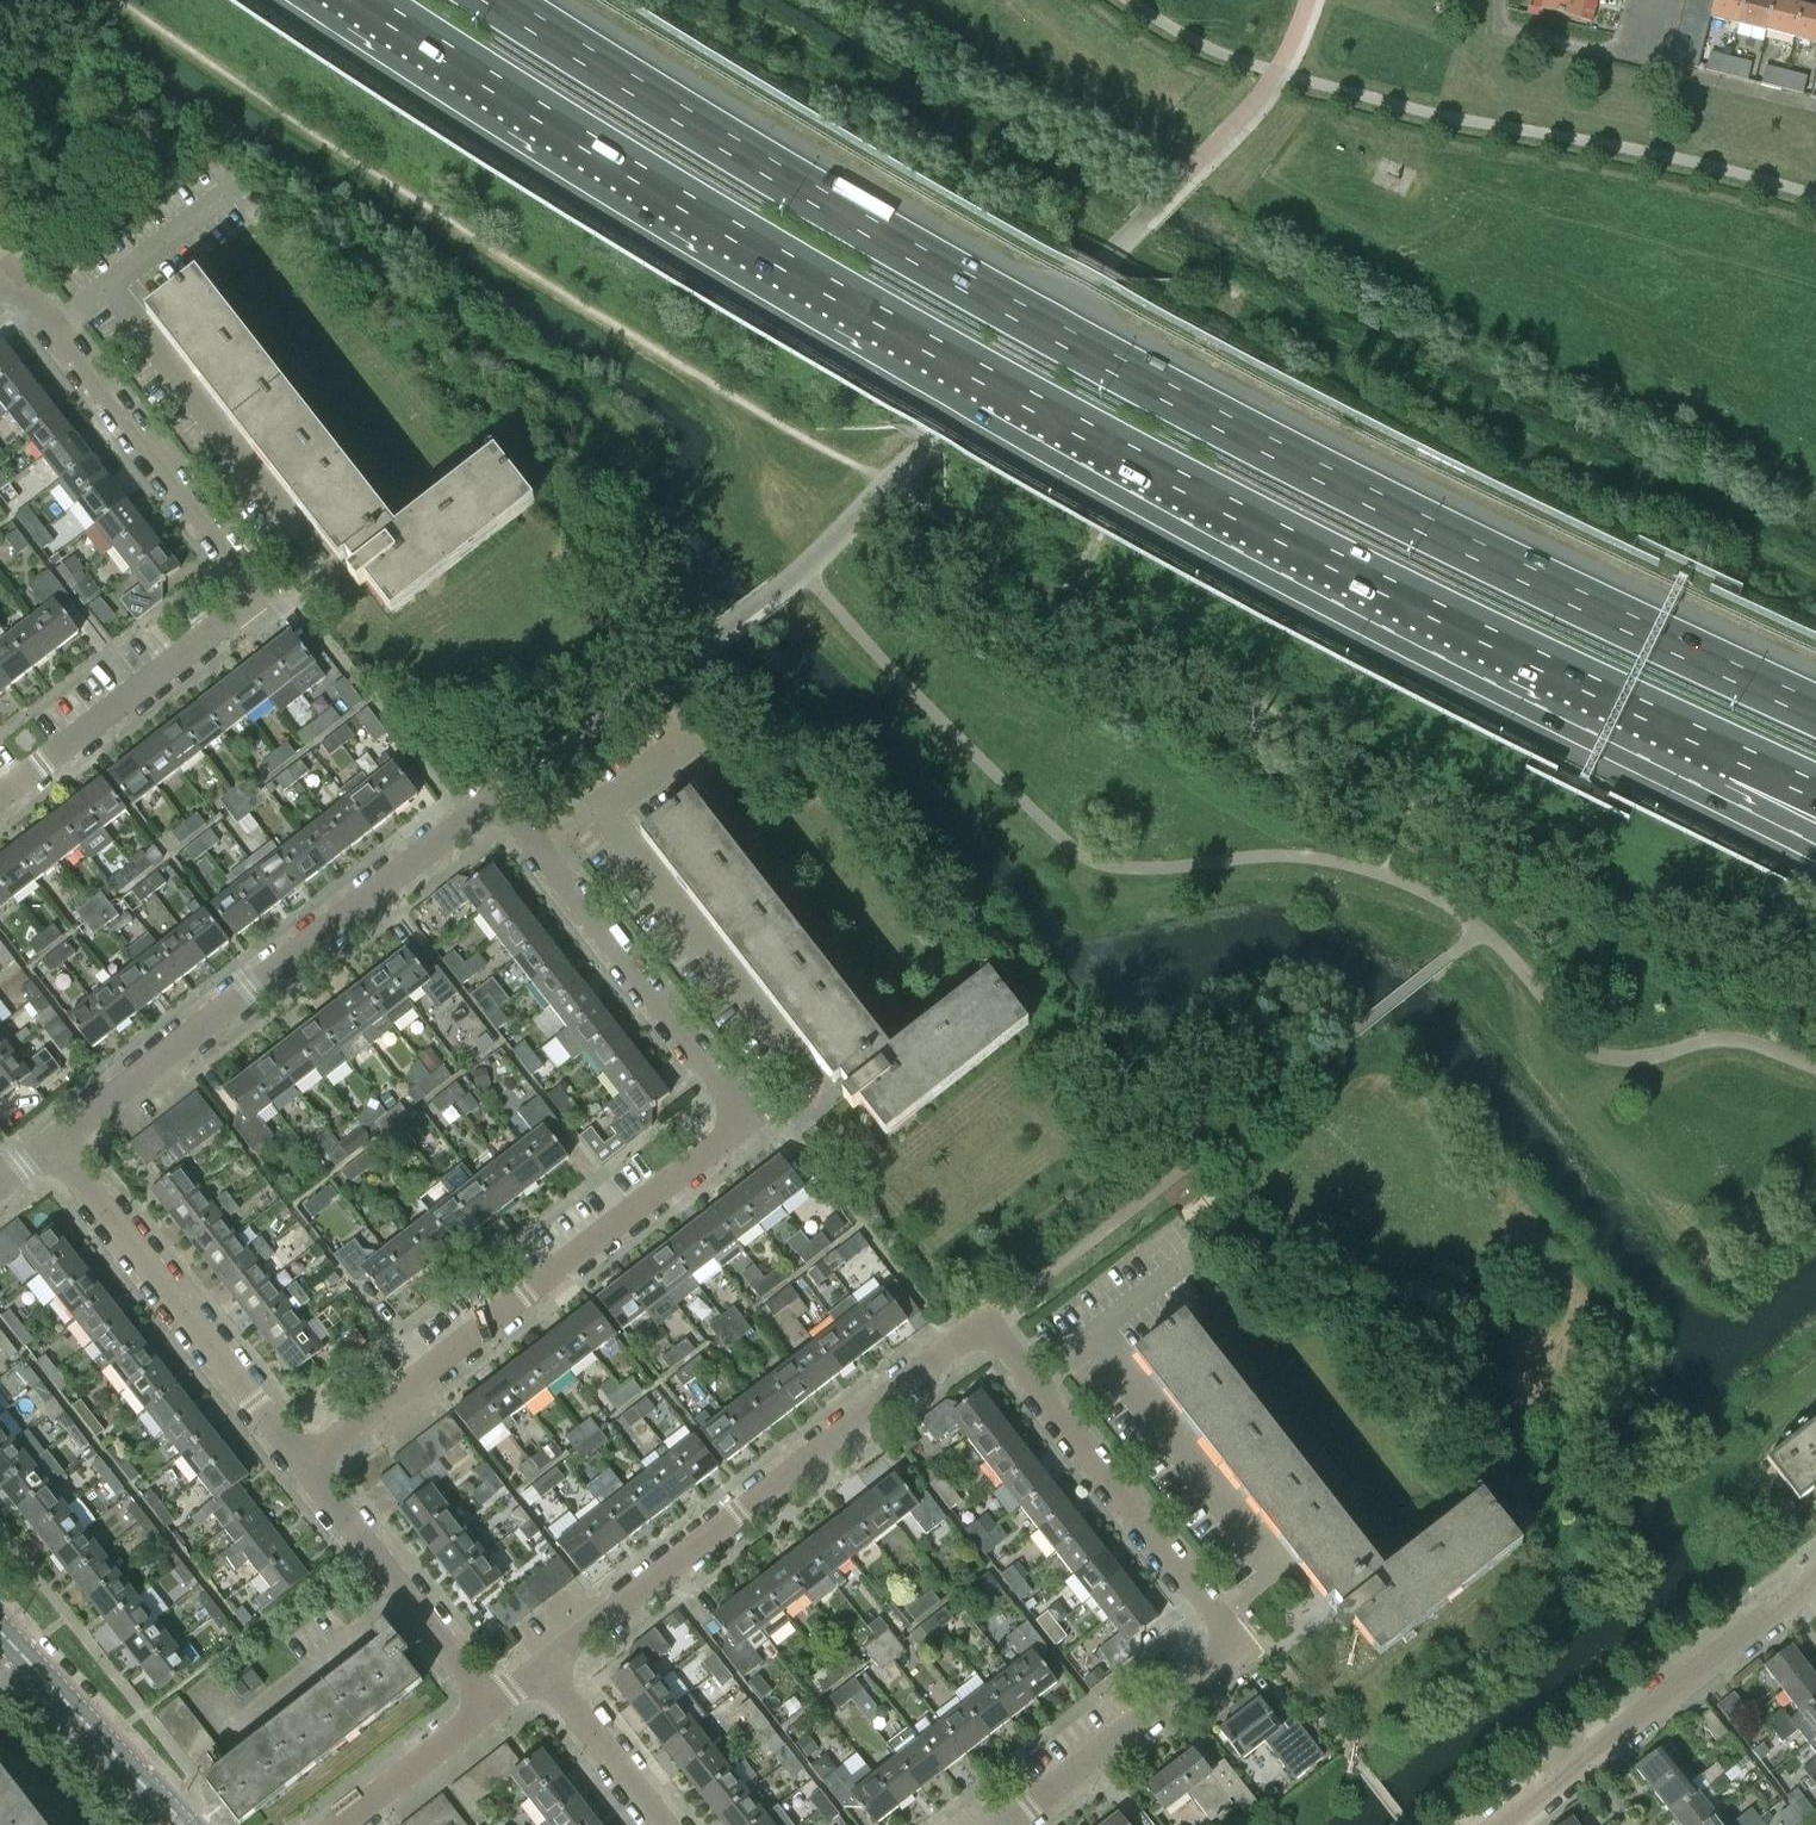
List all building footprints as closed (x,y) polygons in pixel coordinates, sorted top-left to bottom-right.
[(1542,10),(1581,20),(1586,0),(1544,0),(1542,10)] [(1715,0),(1685,0),(1684,6),(1711,13),(1715,0)] [(1745,0),(1715,0),(1711,13),(1710,17),(1739,24),(1745,0)] [(1739,24),(1767,31),(1774,0),(1745,0),(1739,24)] [(1767,31),(1794,38),(1802,7),(1775,0),(1774,0),(1767,31)] [(1710,17),(1711,13),(1684,6),(1680,20),(1708,27),(1710,17)] [(1794,38),(1815,43),(1815,10),(1802,7),(1794,38)] [(1705,41),(1708,27),(1680,20),(1677,34),(1705,41)] [(1727,76),(1731,58),(1710,53),(1706,71),(1727,76)] [(1747,81),(1752,63),(1731,58),(1727,76),(1747,81)] [(1782,90),(1786,72),(1766,67),(1761,85),(1782,90)] [(1803,95),(1807,77),(1786,72),(1782,90),(1803,95)] [(535,504),(499,459),(493,464),(489,459),(397,531),(202,282),(198,286),(193,280),(147,316),(341,563),(347,558),(356,569),(357,569),(349,576),(359,588),(367,582),(393,615),(535,504)] [(21,365),(3,343),(0,345),(0,381),(21,365)] [(0,381),(0,404),(7,412),(38,388),(21,365),(0,381)] [(38,388),(7,412),(25,435),(56,411),(38,388)] [(56,411),(25,435),(42,458),(74,433),(56,411)] [(74,433),(42,458),(60,480),(91,456),(74,433)] [(91,456),(60,480),(77,503),(109,478),(91,456)] [(10,485),(0,473),(0,492),(10,485)] [(109,478),(77,503),(95,525),(126,501),(109,478)] [(10,485),(0,492),(0,497),(7,506),(18,497),(10,485)] [(126,501),(95,525),(112,548),(144,523),(126,501)] [(23,526),(32,538),(44,529),(34,517),(23,526)] [(144,523),(112,548),(130,570),(161,546),(144,523)] [(54,542),(44,529),(32,538),(42,551),(54,542)] [(29,546),(17,531),(5,539),(18,555),(29,546)] [(180,569),(161,546),(130,570),(141,585),(120,601),(136,622),(162,601),(153,590),(180,569)] [(58,571),(68,583),(79,575),(69,562),(58,571)] [(44,609),(29,620),(54,652),(78,633),(58,607),(70,598),(49,572),(29,588),(44,609)] [(79,575),(68,583),(67,584),(85,607),(99,595),(82,573),(79,575)] [(108,607),(100,598),(89,607),(97,616),(108,607)] [(7,638),(32,670),(54,652),(29,620),(7,638)] [(267,650),(292,682),(314,664),(289,632),(267,650)] [(9,688),(32,670),(7,638),(0,644),(0,676),(9,688)] [(244,668),(269,700),(292,682),(267,650),(244,668)] [(222,685),(247,717),(269,700),(244,668),(222,685)] [(9,688),(0,676),(0,695),(9,688)] [(362,702),(344,678),(332,687),(351,711),(362,702)] [(199,703),(224,735),(247,717),(222,685),(199,703)] [(177,721),(201,753),(224,735),(199,703),(177,721)] [(320,718),(328,729),(341,720),(332,708),(320,718)] [(387,733),(368,709),(356,718),(375,742),(387,733)] [(307,728),(316,739),(328,729),(320,718),(307,728)] [(155,738),(179,770),(201,753),(177,721),(155,738)] [(355,737),(345,725),(333,735),(342,747),(355,737)] [(333,735),(320,745),(330,756),(342,747),(333,735)] [(132,756),(157,788),(179,770),(155,738),(132,756)] [(275,753),(284,764),(296,755),(287,743),(275,753)] [(262,763),(271,774),(284,764),(275,753),(262,763)] [(384,771),(370,782),(394,813),(417,796),(385,755),(376,761),(384,771)] [(108,774),(133,806),(157,788),(132,756),(108,774)] [(288,770),(297,782),(309,772),(300,760),(288,770)] [(288,770),(275,780),(284,792),(297,782),(288,770)] [(340,790),(347,800),(372,831),(394,813),(370,782),(362,773),(340,790)] [(79,797),(103,829),(126,811),(102,780),(79,797)] [(241,803),(253,793),(244,782),(232,791),(241,803)] [(219,801),(226,810),(228,813),(241,803),(232,791),(219,801)] [(241,803),(250,814),(262,805),(253,793),(241,803)] [(56,815),(81,847),(103,829),(79,797),(56,815)] [(338,835),(349,849),(372,831),(347,800),(325,817),(338,835)] [(886,1137),(1028,1026),(992,980),(986,985),(983,980),(891,1052),(696,803),(692,807),(687,801),(641,837),(835,1085),(842,1080),(850,1091),(843,1097),(853,1109),(860,1104),(886,1137)] [(241,803),(228,813),(237,824),(250,814),(241,803)] [(193,835),(206,825),(197,814),(184,823),(193,835)] [(34,833),(58,864),(81,847),(56,815),(34,833)] [(302,835),(327,866),(349,849),(338,835),(325,817),(302,835)] [(181,845),(193,835),(184,823),(172,833),(181,845)] [(198,841),(206,852),(219,841),(210,831),(198,841)] [(11,850),(35,882),(58,864),(34,833),(11,850)] [(280,852),(304,884),(327,866),(302,835),(280,852)] [(198,841),(185,851),(194,862),(206,852),(198,841)] [(257,870),(282,902),(304,884),(280,852),(272,843),(249,860),(257,870)] [(13,900),(35,882),(11,850),(0,859),(0,883),(13,900)] [(131,865),(140,876),(152,867),(144,855),(131,865)] [(119,875),(128,886),(140,876),(131,865),(119,875)] [(479,915),(510,890),(493,868),(466,889),(457,878),(431,898),(447,918),(469,902),(479,915)] [(234,888),(259,919),(282,902),(257,870),(234,888)] [(145,882),(154,893),(166,884),(157,872),(145,882)] [(145,882),(132,892),(141,903),(154,893),(145,882)] [(13,900),(0,883),(0,910),(13,900)] [(211,906),(236,937),(259,919),(234,888),(211,906)] [(510,890),(479,915),(497,938),(528,913),(510,890)] [(98,915),(110,905),(101,893),(89,903),(98,915)] [(76,913),(83,922),(85,925),(98,915),(89,903),(76,913)] [(98,915),(106,926),(119,916),(110,905),(98,915)] [(114,935),(133,920),(127,911),(107,927),(114,935)] [(229,943),(204,911),(181,929),(206,960),(229,943)] [(528,913),(497,938),(514,960),(545,936),(528,913)] [(98,915),(85,925),(94,935),(106,926),(98,915)] [(41,936),(49,947),(62,937),(53,926),(41,936)] [(206,960),(181,929),(159,946),(183,978),(206,960)] [(37,956),(49,947),(41,936),(29,945),(37,956)] [(545,936),(514,960),(532,983),(563,958),(545,936)] [(54,954),(63,965),(76,954),(67,943),(54,954)] [(183,978),(159,946),(136,964),(161,996),(183,978)] [(0,953),(0,966),(4,971),(15,962),(5,949),(0,953)] [(382,968),(407,1000),(421,988),(438,1010),(458,994),(438,968),(426,977),(405,950),(382,968)] [(452,974),(463,964),(454,952),(442,961),(452,974)] [(54,954),(42,963),(51,974),(63,965),(54,954)] [(563,958),(532,983),(550,1006),(581,981),(563,958)] [(161,996),(136,964),(113,982),(138,1014),(161,996)] [(473,977),(463,964),(452,974),(461,986),(473,977)] [(416,1011),(407,1000),(382,968),(360,986),(384,1017),(393,1028),(416,1011)] [(581,981),(550,1006),(568,1029),(599,1004),(581,981)] [(40,994),(31,982),(19,991),(29,1003),(40,994)] [(138,1014),(113,982),(90,1000),(115,1032),(138,1014)] [(337,1004),(362,1035),(384,1017),(360,986),(337,1004)] [(40,994),(29,1003),(39,1016),(50,1007),(40,994)] [(489,997),(477,1006),(487,1019),(498,1010),(489,997)] [(115,1032),(90,1000),(68,1018),(93,1049),(115,1032)] [(315,1021),(339,1052),(362,1035),(337,1004),(315,1021)] [(599,1004),(568,1029),(585,1051),(616,1026),(599,1004)] [(508,1022),(498,1010),(487,1019),(497,1031),(508,1022)] [(43,1028),(54,1042),(69,1031),(58,1017),(44,1028),(43,1028)] [(292,1039),(316,1070),(339,1052),(315,1021),(292,1039)] [(616,1026),(585,1051),(602,1073),(634,1049),(616,1026)] [(488,1034),(475,1044),(482,1053),(495,1043),(488,1034)] [(13,1052),(0,1035),(0,1063),(13,1052)] [(269,1057),(294,1088),(316,1070),(292,1039),(269,1057)] [(522,1065),(534,1055),(524,1043),(512,1052),(522,1065)] [(634,1049),(602,1073),(621,1097),(652,1072),(634,1049)] [(13,1052),(0,1063),(0,1100),(26,1079),(35,1091),(61,1071),(45,1050),(24,1066),(13,1052)] [(423,1063),(431,1073),(443,1064),(435,1054),(423,1063)] [(543,1067),(534,1055),(522,1065),(532,1077),(543,1067)] [(247,1074),(271,1105),(294,1088),(269,1057),(247,1074)] [(430,1076),(439,1087),(452,1077),(443,1066),(430,1076)] [(491,1088),(486,1068),(472,1072),(476,1091),(491,1088)] [(652,1072),(621,1097),(631,1110),(610,1127),(618,1137),(626,1147),(652,1127),(643,1116),(669,1095),(652,1072)] [(271,1105),(247,1074),(224,1092),(245,1118),(233,1127),(254,1153),(274,1137),(258,1116),(271,1105)] [(418,1086),(427,1097),(439,1087),(430,1076),(418,1086)] [(444,1093),(452,1105),(465,1095),(456,1083),(444,1093)] [(408,1094),(417,1105),(427,1097),(418,1086),(408,1094)] [(557,1109),(569,1099),(559,1087),(547,1097),(557,1109)] [(462,1112),(476,1101),(469,1092),(455,1103),(462,1112)] [(214,1115),(196,1093),(186,1101),(203,1123),(214,1115)] [(444,1093),(431,1103),(440,1114),(452,1105),(444,1093)] [(389,1095),(382,1100),(389,1110),(396,1104),(389,1095)] [(535,1135),(521,1145),(545,1176),(568,1159),(548,1133),(559,1124),(539,1098),(518,1114),(535,1135)] [(579,1112),(569,1099),(557,1109),(567,1122),(579,1112)] [(203,1123),(186,1101),(175,1109),(192,1132),(203,1123)] [(396,1126),(409,1116),(400,1104),(387,1114),(396,1126)] [(164,1118),(181,1140),(192,1132),(175,1109),(164,1118)] [(375,1124),(381,1132),(384,1135),(396,1126),(387,1114),(375,1124)] [(224,1127),(214,1115),(203,1123),(192,1132),(181,1140),(170,1149),(167,1152),(176,1164),(224,1127)] [(396,1126),(405,1137),(418,1127),(409,1116),(396,1126)] [(181,1140),(164,1118),(153,1126),(170,1149),(181,1140)] [(170,1149),(153,1126),(142,1135),(160,1157),(167,1152),(170,1149)] [(396,1126),(384,1135),(393,1146),(405,1137),(396,1126)] [(363,1128),(339,1147),(348,1158),(372,1139),(363,1128)] [(409,1135),(418,1146),(424,1140),(416,1129),(409,1135)] [(160,1157),(142,1135),(130,1144),(147,1167),(160,1157)] [(603,1165),(626,1147),(618,1137),(605,1147),(599,1139),(589,1147),(603,1165)] [(522,1195),(545,1176),(521,1145),(498,1163),(522,1195)] [(328,1156),(336,1167),(348,1158),(339,1147),(328,1156)] [(352,1164),(361,1175),(375,1164),(366,1153),(352,1164)] [(780,1159),(757,1177),(781,1208),(804,1190),(780,1159)] [(499,1212),(522,1195),(498,1163),(475,1181),(499,1212)] [(352,1164),(341,1173),(350,1184),(361,1175),(352,1164)] [(151,1191),(169,1214),(201,1190),(183,1167),(151,1191)] [(758,1225),(781,1208),(757,1177),(734,1195),(758,1225)] [(477,1229),(499,1212),(475,1181),(453,1198),(477,1229)] [(330,1203),(339,1196),(331,1185),(320,1194),(328,1204),(330,1203)] [(169,1214),(187,1237),(219,1213),(201,1190),(169,1214)] [(224,1208),(233,1201),(226,1193),(217,1200),(224,1208)] [(736,1243),(758,1225),(734,1195),(712,1212),(736,1243)] [(454,1247),(477,1229),(453,1198),(430,1216),(454,1247)] [(239,1210),(233,1201),(224,1208),(231,1217),(239,1210)] [(714,1260),(736,1243),(712,1212),(690,1229),(714,1260)] [(187,1237),(204,1260),(236,1235),(219,1213),(187,1237)] [(431,1265),(454,1247),(430,1216),(407,1234),(431,1265)] [(18,1220),(6,1230),(24,1252),(36,1242),(18,1220)] [(24,1252),(22,1253),(40,1276),(71,1251),(53,1228),(36,1242),(24,1252)] [(691,1278),(714,1260),(690,1229),(667,1247),(691,1278)] [(22,1253),(24,1252),(6,1230),(0,1234),(0,1246),(12,1261),(22,1253)] [(409,1282),(431,1265),(407,1234),(385,1251),(409,1282)] [(809,1244),(818,1255),(831,1246),(821,1234),(809,1244)] [(204,1260),(222,1282),(254,1258),(236,1235),(204,1260)] [(259,1253),(268,1246),(261,1238),(253,1244),(259,1253)] [(386,1300),(409,1282),(385,1251),(381,1254),(364,1252),(354,1240),(334,1257),(355,1283),(366,1274),(386,1300)] [(796,1254),(806,1265),(818,1255),(809,1244),(796,1254)] [(12,1261),(0,1246),(0,1269),(1,1270),(12,1261)] [(274,1255),(268,1246),(259,1253),(266,1262),(274,1255)] [(668,1295),(691,1278),(667,1247),(644,1264),(668,1295)] [(89,1274),(71,1251),(40,1276),(57,1299),(89,1274)] [(823,1261),(832,1273),(844,1263),(835,1252),(823,1261)] [(222,1282),(239,1305),(271,1280),(254,1258),(222,1282)] [(823,1261),(810,1271),(819,1282),(832,1273),(823,1261)] [(645,1313),(668,1295),(644,1264),(621,1282),(645,1313)] [(777,1269),(764,1279),(773,1291),(785,1280),(777,1269)] [(335,1273),(325,1280),(331,1288),(340,1281),(335,1273)] [(75,1321),(107,1296),(89,1274),(57,1299),(75,1321)] [(761,1300),(773,1291),(764,1279),(752,1289),(761,1300)] [(239,1305),(257,1327),(289,1303),(271,1280),(239,1305)] [(622,1331),(645,1313),(621,1282),(598,1300),(622,1331)] [(294,1299),(303,1292),(296,1283),(287,1290),(294,1299)] [(895,1283),(883,1292),(907,1322),(919,1313),(895,1283)] [(777,1297),(786,1308),(799,1298),(790,1287),(777,1297)] [(859,1309),(883,1341),(907,1322),(882,1291),(859,1309)] [(310,1300),(303,1292),(294,1299),(301,1307),(310,1300)] [(125,1319),(107,1296),(75,1321),(93,1344),(125,1319)] [(777,1297),(765,1306),(774,1318),(786,1308),(777,1297)] [(306,1325),(289,1303),(257,1327),(274,1350),(306,1325)] [(592,1355),(616,1336),(591,1305),(568,1324),(592,1355)] [(730,1329),(743,1319),(734,1307),(721,1317),(730,1329)] [(861,1358),(883,1341),(859,1309),(837,1326),(861,1358)] [(14,1332),(22,1326),(10,1310),(2,1317),(14,1332)] [(708,1327),(715,1336),(717,1338),(730,1329),(721,1317),(708,1327)] [(110,1366),(142,1341),(125,1319),(93,1344),(102,1356),(95,1361),(103,1371),(110,1366)] [(743,1319),(730,1329),(739,1340),(751,1330),(743,1319)] [(1521,1545),(1486,1500),(1480,1504),(1476,1500),(1384,1572),(1189,1323),(1185,1327),(1180,1321),(1134,1357),(1328,1604),(1335,1599),(1344,1611),(1336,1617),(1346,1629),(1354,1624),(1359,1620),(1381,1649),(1407,1628),(1410,1633),(1521,1545)] [(570,1372),(592,1355),(568,1324),(546,1341),(570,1372)] [(306,1325),(274,1350),(293,1373),(324,1349),(306,1325)] [(34,1341),(22,1326),(14,1332),(26,1348),(34,1341)] [(838,1376),(861,1358),(837,1326),(814,1344),(838,1376)] [(356,1329),(344,1339),(354,1350),(365,1340),(356,1329)] [(730,1329),(717,1338),(726,1350),(739,1340),(730,1329)] [(0,1343),(0,1348),(10,1360),(18,1354),(6,1338),(0,1343)] [(674,1350),(682,1361),(695,1351),(686,1340),(674,1350)] [(160,1364),(142,1341),(110,1366),(128,1389),(160,1364)] [(547,1390),(570,1372),(546,1341),(523,1358),(547,1390)] [(816,1393),(838,1376),(814,1344),(792,1361),(816,1393)] [(661,1359),(670,1370),(682,1361),(674,1350),(661,1359)] [(49,1378),(57,1371),(46,1356),(37,1362),(49,1378)] [(687,1367),(696,1378),(709,1368),(700,1357),(687,1367)] [(525,1407),(547,1390),(523,1358),(501,1376),(525,1407)] [(769,1379),(793,1411),(816,1393),(792,1361),(769,1379)] [(146,1411),(178,1387),(160,1364),(128,1389),(146,1411)] [(687,1367),(675,1376),(684,1388),(696,1378),(687,1367)] [(42,1384),(29,1368),(21,1375),(33,1390),(42,1384)] [(69,1387),(57,1371),(49,1378),(61,1393),(69,1387)] [(502,1425),(525,1407),(501,1376),(478,1394),(502,1425)] [(770,1429),(793,1411),(769,1379),(746,1397),(770,1429)] [(620,1391),(629,1402),(642,1392),(633,1381),(620,1391)] [(42,1384),(33,1390),(45,1405),(53,1399),(42,1384)] [(195,1409),(178,1387),(146,1411),(164,1434),(195,1409)] [(608,1400),(617,1411),(629,1402),(620,1391),(608,1400)] [(968,1440),(999,1416),(981,1392),(955,1413),(946,1402),(920,1422),(937,1443),(957,1426),(968,1440)] [(511,1436),(502,1425),(478,1394),(455,1412),(487,1453),(511,1436)] [(723,1414),(748,1446),(770,1429),(746,1397),(723,1414)] [(633,1408),(642,1420),(655,1410),(646,1398),(633,1408)] [(84,1422),(92,1416),(81,1401),(72,1407),(84,1422)] [(633,1408),(622,1417),(631,1429),(642,1420),(633,1408)] [(181,1456),(213,1431),(195,1409),(164,1434),(181,1456)] [(56,1420),(68,1435),(76,1429),(64,1413),(56,1420)] [(725,1463),(748,1446),(723,1414),(701,1432),(725,1463)] [(104,1432),(92,1416),(84,1422),(96,1438),(104,1432)] [(438,1425),(455,1447),(466,1438),(449,1416),(438,1425)] [(999,1416),(968,1440),(985,1463),(1017,1438),(999,1416)] [(586,1441),(599,1430),(590,1419),(577,1429),(586,1441)] [(0,1420),(0,1452),(16,1440),(0,1420)] [(1798,1502),(1815,1489),(1815,1422),(1766,1461),(1798,1502)] [(444,1456),(455,1447),(438,1425),(426,1433),(444,1456)] [(89,1444),(76,1429),(68,1435),(80,1451),(89,1444)] [(566,1439),(572,1447),(574,1450),(586,1441),(577,1429),(566,1439)] [(586,1441),(594,1452),(608,1442),(599,1430),(586,1441)] [(230,1454),(213,1431),(181,1456),(199,1479),(230,1454)] [(415,1442),(432,1464),(444,1456),(426,1433),(415,1442)] [(896,1441),(905,1453),(917,1445),(907,1433),(896,1441)] [(670,1456),(694,1487),(719,1468),(694,1437),(671,1455),(670,1456)] [(1017,1438),(985,1463),(1003,1485),(1034,1461),(1017,1438)] [(33,1462),(16,1440),(0,1452),(0,1488),(33,1462)] [(586,1441),(574,1450),(583,1461),(594,1452),(586,1441)] [(421,1473),(432,1464),(415,1442),(404,1451),(421,1473)] [(543,1451),(552,1463),(562,1455),(553,1443),(543,1451)] [(120,1468),(128,1462),(115,1446),(107,1452),(120,1468)] [(648,1473),(672,1504),(694,1487),(670,1456),(671,1455),(664,1446),(655,1453),(654,1452),(641,1463),(649,1473),(648,1473)] [(410,1482),(418,1475),(421,1473),(404,1451),(393,1460),(398,1466),(410,1482)] [(530,1461),(539,1472),(552,1463),(543,1451),(530,1461)] [(199,1479),(216,1501),(238,1485),(249,1477),(230,1454),(199,1479)] [(112,1474),(100,1458),(91,1465),(103,1480),(112,1474)] [(518,1471),(527,1482),(539,1472),(530,1461),(518,1471)] [(1034,1461),(1003,1485),(1021,1508),(1052,1483),(1034,1461)] [(51,1485),(33,1462),(0,1488),(18,1511),(51,1485)] [(139,1477),(128,1462),(120,1468),(131,1483),(139,1477)] [(495,1475),(485,1463),(474,1472),(483,1484),(495,1475)] [(410,1482),(398,1466),(380,1480),(402,1508),(429,1488),(418,1475),(410,1482)] [(544,1478),(553,1490),(565,1480),(556,1468),(544,1478)] [(625,1491),(649,1522),(672,1504),(648,1473),(625,1491)] [(112,1474),(103,1480),(115,1495),(124,1489),(112,1474)] [(505,1488),(495,1475),(483,1484),(493,1497),(505,1488)] [(871,1494),(896,1525),(910,1514),(926,1535),(947,1519),(926,1493),(915,1502),(894,1476),(871,1494)] [(940,1498),(952,1489),(942,1477),(930,1486),(940,1498)] [(544,1478),(531,1488),(540,1499),(553,1490),(544,1478)] [(1052,1483),(1021,1508),(1038,1530),(1070,1506),(1052,1483)] [(36,1534),(69,1508),(51,1485),(18,1511),(36,1534)] [(225,1530),(255,1506),(238,1485),(216,1501),(192,1519),(199,1529),(215,1517),(225,1530)] [(417,1534),(449,1510),(432,1487),(429,1489),(429,1488),(402,1508),(403,1509),(400,1512),(417,1534)] [(961,1502),(952,1489),(940,1498),(950,1511),(961,1502)] [(155,1513),(163,1507),(151,1491),(143,1497),(155,1513)] [(603,1508),(627,1540),(649,1522),(625,1491),(603,1508)] [(849,1511),(873,1543),(896,1525),(871,1494),(849,1511)] [(147,1519),(135,1503),(127,1510),(139,1526),(147,1519)] [(273,1529),(255,1506),(225,1530),(236,1544),(221,1556),(227,1565),(273,1529)] [(1070,1506),(1038,1530),(1056,1553),(1087,1528),(1070,1506)] [(175,1522),(163,1507),(155,1513),(167,1528),(175,1522)] [(87,1530),(69,1508),(36,1534),(53,1556),(87,1530)] [(530,1520),(521,1508),(509,1517),(519,1529),(530,1520)] [(580,1526),(604,1558),(627,1540),(603,1508),(580,1526)] [(467,1533),(449,1510),(417,1534),(435,1557),(467,1533)] [(851,1560),(873,1543),(849,1511),(826,1529),(851,1560)] [(147,1519),(139,1526),(151,1541),(159,1534),(147,1519)] [(530,1520),(519,1529),(529,1542),(540,1533),(530,1520)] [(975,1543),(986,1534),(977,1522),(966,1531),(975,1543)] [(558,1543),(582,1575),(604,1558),(580,1526),(558,1543)] [(1087,1528),(1056,1553),(1073,1575),(1105,1551),(1087,1528)] [(260,1575),(290,1551),(273,1529),(227,1565),(234,1574),(250,1562),(260,1575)] [(804,1546),(828,1578),(851,1560),(826,1529),(804,1546)] [(71,1579),(104,1553),(87,1530),(53,1556),(71,1579)] [(467,1533),(435,1557),(453,1580),(485,1555),(467,1533)] [(986,1534),(975,1543),(985,1556),(996,1547),(986,1534)] [(781,1564),(806,1596),(828,1578),(804,1546),(781,1564)] [(174,1571),(182,1564),(170,1548),(162,1554),(174,1571)] [(308,1575),(290,1551),(260,1575),(271,1589),(256,1601),(263,1610),(308,1575)] [(1105,1551),(1073,1575),(1091,1598),(1122,1573),(1105,1551)] [(121,1575),(104,1553),(71,1579),(88,1600),(121,1575)] [(503,1579),(485,1555),(453,1580),(471,1603),(503,1579)] [(545,1568),(563,1590),(576,1580),(558,1557),(545,1568)] [(194,1579),(182,1564),(174,1571),(186,1585),(194,1579)] [(758,1582),(783,1613),(806,1596),(781,1564),(758,1582)] [(1012,1567),(1000,1576),(1010,1589),(1022,1580),(1012,1567)] [(535,1575),(552,1598),(563,1590),(545,1568),(535,1575)] [(1122,1573),(1091,1598),(1109,1621),(1140,1596),(1122,1573)] [(999,1586),(989,1574),(975,1585),(984,1597),(999,1586)] [(106,1623),(139,1598),(121,1575),(88,1600),(106,1623)] [(524,1584),(541,1607),(552,1598),(535,1575),(524,1584)] [(1031,1592),(1022,1580),(1010,1589),(1020,1601),(1031,1592)] [(791,1623),(783,1613),(758,1582),(736,1599),(760,1631),(768,1641),(791,1623)] [(513,1592),(531,1615),(541,1607),(524,1584),(513,1592)] [(919,1601),(927,1612),(940,1603),(931,1591),(919,1601)] [(503,1600),(520,1623),(531,1615),(513,1592),(503,1600)] [(218,1610),(206,1593),(197,1600),(210,1616),(218,1610)] [(1140,1596),(1109,1621),(1120,1635),(1099,1651),(1114,1672),(1140,1652),(1131,1640),(1158,1619),(1140,1596)] [(157,1620),(139,1598),(106,1623),(124,1646),(157,1620)] [(760,1631),(736,1599),(713,1617),(734,1644),(722,1653),(743,1679),(763,1663),(747,1642),(760,1631)] [(491,1609),(509,1632),(520,1623),(503,1600),(491,1609)] [(906,1611),(915,1622),(927,1612),(919,1601),(906,1611)] [(253,1619),(244,1607),(235,1614),(244,1625),(253,1619)] [(932,1618),(941,1629),(953,1620),(944,1609),(932,1618)] [(218,1610),(210,1616),(221,1631),(230,1624),(218,1610)] [(679,1611),(667,1620),(673,1628),(685,1619),(679,1611)] [(1045,1634),(1057,1625),(1047,1613),(1036,1622),(1045,1634)] [(932,1618),(920,1628),(928,1639),(941,1629),(932,1618)] [(157,1620),(124,1646),(142,1669),(166,1649),(175,1643),(157,1620)] [(384,1621),(372,1630),(385,1646),(232,1766),(209,1784),(240,1824),(242,1824),(423,1683),(403,1658),(410,1653),(384,1620),(384,1621)] [(1023,1660),(1009,1670),(1033,1702),(1056,1684),(1036,1657),(1047,1648),(1027,1623),(1007,1639),(1023,1660)] [(1067,1638),(1057,1625),(1045,1634),(1055,1646),(1067,1638)] [(671,1650),(655,1629),(629,1650),(638,1662),(612,1682),(630,1705),(661,1680),(650,1666),(671,1650)] [(510,1643),(500,1630),(488,1639),(499,1652),(510,1643)] [(885,1651),(897,1641),(888,1630),(876,1639),(885,1651)] [(864,1649),(870,1657),(872,1660),(885,1651),(876,1639),(864,1649)] [(885,1651),(894,1662),(906,1652),(897,1641),(885,1651)] [(193,1666),(175,1643),(166,1649),(142,1669),(160,1692),(193,1666)] [(1765,1669),(1782,1691),(1809,1670),(1792,1648),(1765,1669)] [(885,1651),(872,1660),(881,1671),(894,1662),(885,1651)] [(713,1676),(724,1667),(714,1654),(702,1663),(713,1676)] [(837,1683),(850,1673),(841,1662),(829,1672),(837,1683)] [(733,1678),(724,1667),(713,1676),(722,1688),(733,1678)] [(1033,1702),(1009,1670),(987,1688),(1011,1719),(1033,1702)] [(1809,1670),(1782,1691),(1800,1714),(1815,1701),(1815,1679),(1809,1670)] [(252,1671),(230,1688),(242,1702),(264,1685),(252,1671)] [(825,1693),(837,1683),(829,1672),(816,1681),(825,1693)] [(1093,1672),(1083,1681),(1090,1690),(1101,1682),(1093,1672)] [(772,1692),(759,1676),(749,1684),(762,1700),(772,1692)] [(955,1694),(964,1706),(988,1737),(1011,1719),(987,1688),(977,1676),(955,1694)] [(863,1690),(854,1679),(842,1689),(851,1700),(863,1690)] [(661,1680),(630,1705),(647,1727),(679,1703),(661,1680)] [(842,1689),(830,1698),(839,1710),(851,1700),(842,1689)] [(859,1710),(871,1700),(863,1690),(851,1700),(859,1710)] [(1234,1720),(1219,1731),(1241,1760),(1265,1742),(1278,1758),(1295,1744),(1294,1742),(1305,1734),(1287,1710),(1274,1719),(1253,1692),(1228,1711),(1234,1720)] [(1731,1696),(1721,1704),(1736,1724),(1746,1716),(1731,1696)] [(156,1717),(164,1728),(188,1709),(179,1698),(156,1717)] [(759,1712),(750,1700),(739,1709),(748,1721),(759,1712)] [(1815,1738),(1815,1701),(1800,1714),(1790,1721),(1775,1734),(1782,1743),(1798,1731),(1808,1744),(1815,1738)] [(679,1703),(647,1727),(665,1750),(696,1725),(679,1703)] [(988,1737),(964,1706),(942,1723),(966,1755),(988,1737)] [(164,1728),(173,1739),(197,1721),(188,1709),(164,1728)] [(1729,1733),(1719,1721),(1711,1711),(1706,1713),(1702,1716),(1699,1719),(1718,1742),(1729,1733)] [(759,1712),(748,1721),(758,1734),(769,1725),(759,1712)] [(1767,1725),(1775,1734),(1790,1721),(1783,1712),(1767,1725)] [(173,1739),(182,1751),(206,1732),(197,1721),(173,1739)] [(919,1741),(943,1772),(966,1755),(942,1723),(920,1740),(919,1741)] [(696,1725),(665,1750),(682,1773),(714,1748),(696,1725)] [(896,1759),(921,1790),(943,1772),(919,1741),(920,1740),(910,1728),(887,1746),(897,1758),(896,1759)] [(182,1751),(191,1762),(215,1743),(206,1732),(182,1751)] [(776,1734),(765,1743),(774,1754),(785,1745),(776,1734)] [(1323,1757),(1305,1734),(1294,1742),(1295,1744),(1278,1758),(1294,1780),(1323,1757)] [(805,1737),(797,1744),(807,1758),(816,1751),(805,1737)] [(1807,1745),(1815,1756),(1815,1738),(1807,1745)] [(191,1762),(200,1773),(223,1755),(215,1743),(191,1762)] [(1761,1744),(1752,1751),(1759,1760),(1768,1753),(1761,1744)] [(494,1754),(512,1776),(523,1767),(506,1745),(494,1754)] [(795,1758),(785,1745),(774,1754),(783,1766),(795,1758)] [(714,1748),(682,1773),(700,1795),(731,1771),(714,1748)] [(1653,1793),(1680,1772),(1662,1749),(1636,1770),(1653,1793)] [(543,1752),(523,1767),(512,1776),(511,1777),(529,1799),(561,1775),(543,1752)] [(1209,1776),(1211,1775),(1193,1752),(1147,1788),(1165,1811),(1188,1793),(1211,1822),(1232,1805),(1209,1776)] [(511,1777),(512,1776),(494,1754),(483,1762),(501,1785),(511,1777)] [(200,1773),(209,1784),(232,1766),(223,1755),(200,1773)] [(795,1758),(783,1766),(793,1779),(805,1770),(795,1758)] [(921,1790),(896,1759),(874,1776),(898,1807),(921,1790)] [(1802,1770),(1809,1779),(1815,1774),(1815,1759),(1802,1770)] [(483,1762),(472,1771),(490,1794),(501,1785),(483,1762)] [(1708,1786),(1724,1774),(1717,1764),(1700,1777),(1708,1786)] [(844,1808),(855,1799),(875,1824),(876,1824),(898,1807),(874,1776),(860,1787),(843,1766),(823,1782),(844,1808)] [(479,1803),(490,1794),(472,1771),(461,1780),(479,1803)] [(731,1771),(700,1795),(717,1818),(749,1793),(731,1771)] [(1698,1794),(1680,1772),(1653,1793),(1671,1815),(1698,1794)] [(1731,1783),(1724,1774),(1708,1786),(1715,1796),(1731,1783)] [(579,1797),(561,1775),(529,1799),(547,1822),(579,1797)] [(0,1779),(0,1824),(36,1824),(0,1779)] [(1815,1786),(1809,1779),(1805,1783),(1811,1790),(1815,1786)] [(467,1812),(476,1805),(479,1803),(461,1780),(450,1789),(467,1812)] [(1264,1814),(1245,1788),(1232,1798),(1252,1823),(1264,1814)] [(818,1811),(830,1803),(820,1790),(809,1800),(818,1811)] [(1788,1797),(1788,1803),(1791,1806),(1802,1797),(1797,1790),(1788,1797)] [(717,1818),(723,1824),(755,1824),(766,1816),(749,1793),(717,1818)] [(1679,1824),(1705,1824),(1716,1816),(1698,1794),(1671,1815),(1679,1824)] [(451,1824),(460,1817),(442,1795),(431,1804),(447,1824),(450,1824),(451,1824)] [(596,1820),(579,1797),(547,1822),(543,1824),(589,1824),(596,1820)] [(840,1815),(830,1803),(818,1811),(828,1824),(840,1815)] [(431,1804),(419,1813),(429,1824),(447,1824),(431,1804)] [(476,1805),(467,1812),(478,1824),(481,1824),(487,1820),(476,1805)] [(1759,1819),(1752,1810),(1731,1824),(1751,1824),(1759,1819)] [(1768,1812),(1759,1819),(1764,1824),(1765,1824),(1773,1819),(1768,1812)] [(408,1822),(410,1824),(429,1824),(419,1813),(408,1822)] [(755,1824),(774,1824),(766,1816),(755,1824)] [(1716,1816),(1705,1824),(1722,1824),(1716,1816)] [(1118,1817),(1107,1824),(1125,1824),(1118,1817)]
